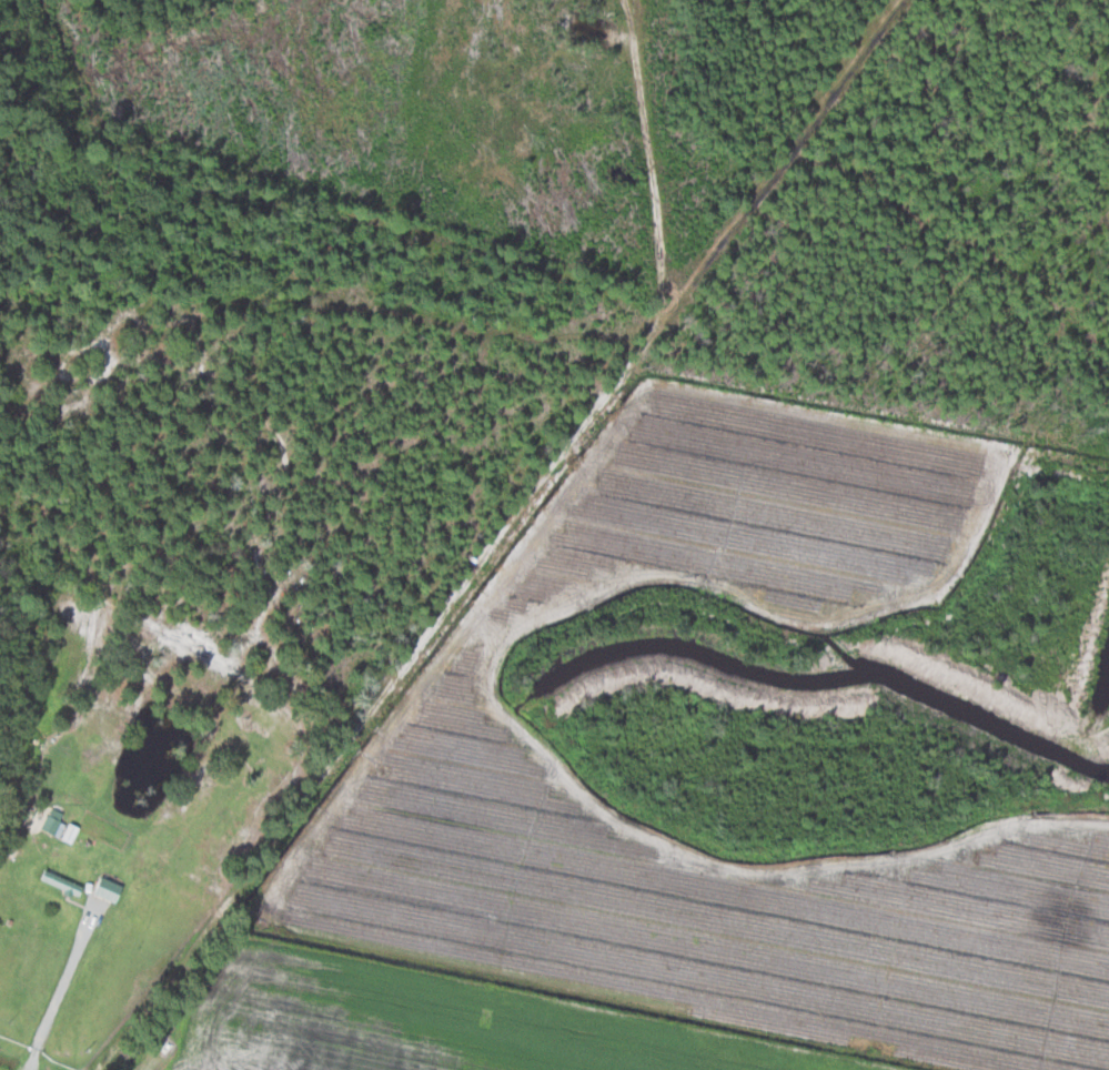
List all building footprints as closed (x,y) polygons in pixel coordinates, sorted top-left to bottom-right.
[(81,894),(85,884),(48,870),(44,880),(81,894)] [(117,902),(125,885),(104,875),(96,891),(117,902)]
